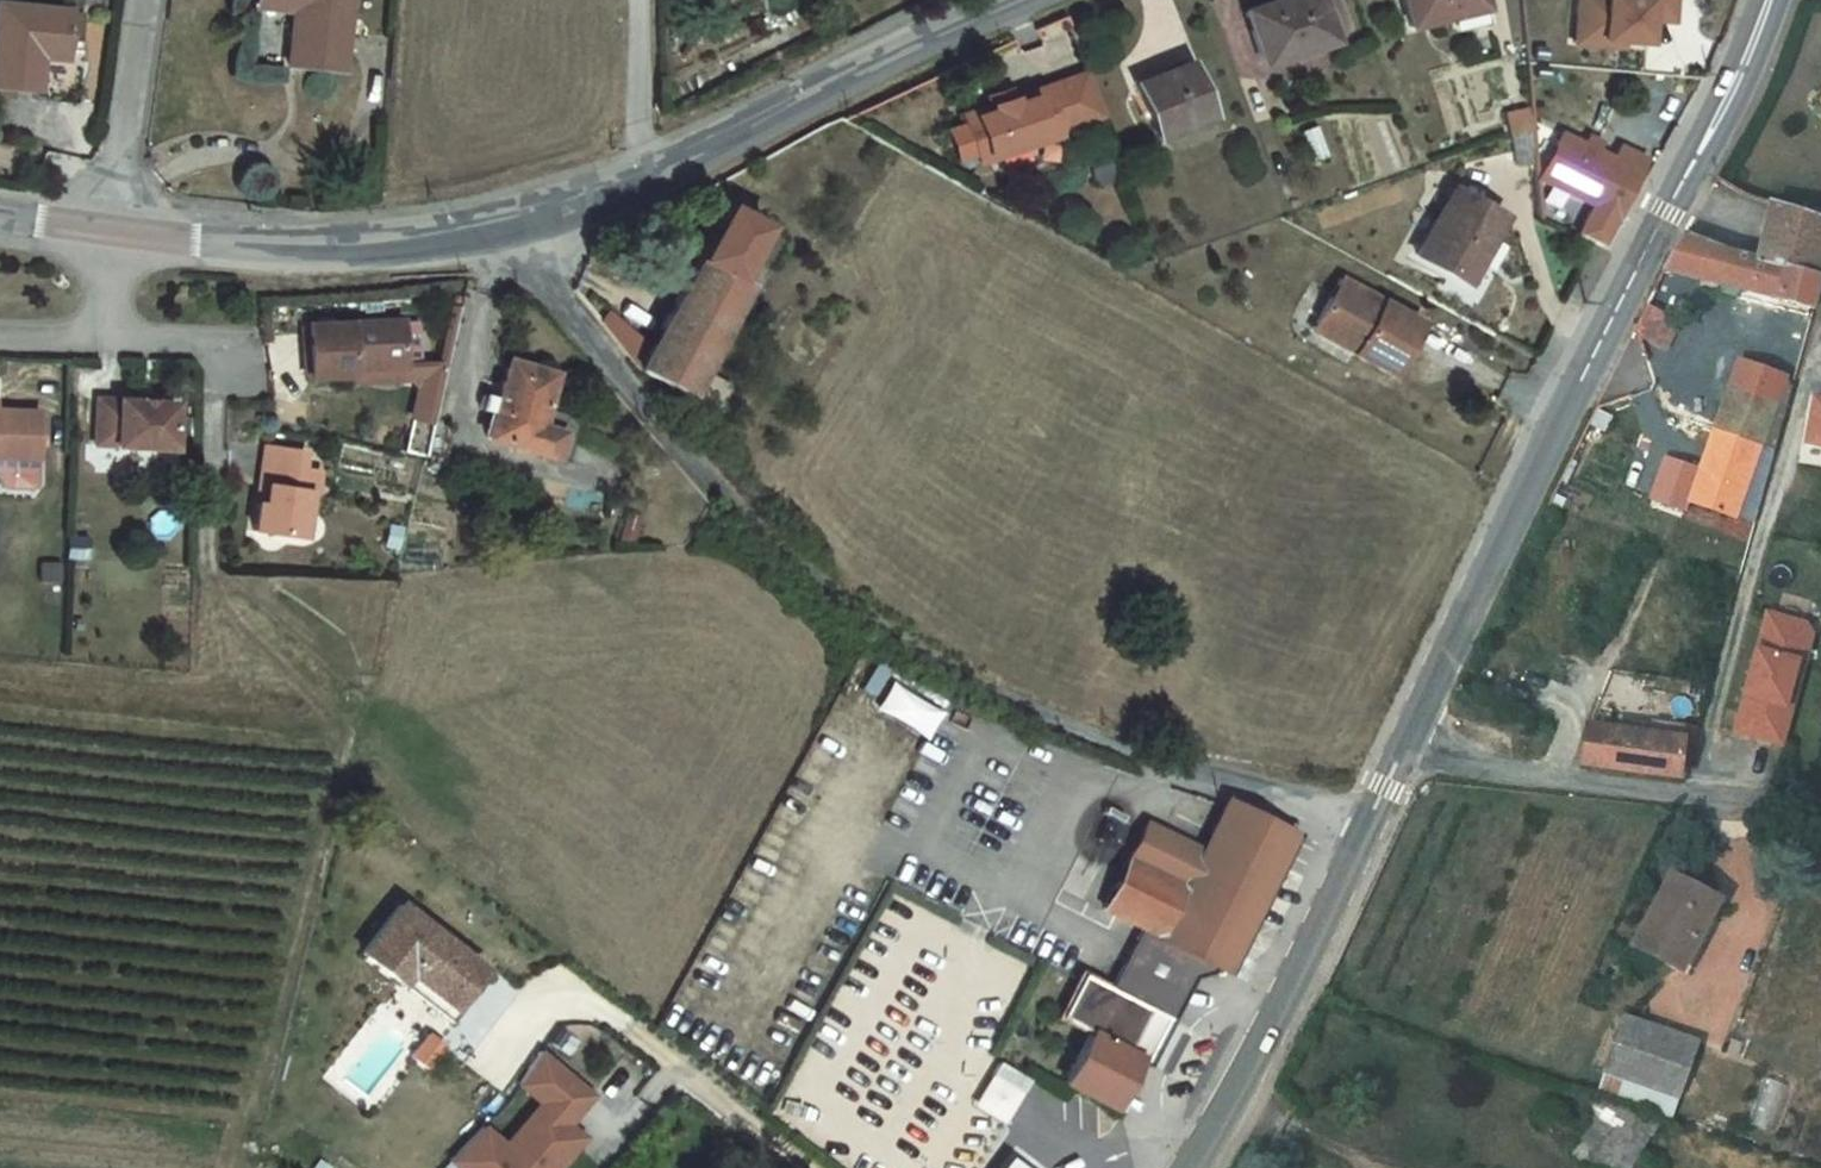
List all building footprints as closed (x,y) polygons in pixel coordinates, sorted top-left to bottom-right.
[(247,6),(284,9),(276,67),(331,71),(335,0),(248,0),(247,6)] [(1244,17),(1261,68),(1338,41),(1319,0),(1292,0),(1244,17)] [(1410,37),(1489,9),(1486,0),(1400,0),(1410,37)] [(1575,9),(1591,10),(1589,34),(1621,36),(1646,38),(1647,14),(1648,4),(1672,6),(1673,0),(1576,0),(1575,9)] [(1672,6),(1648,4),(1647,14),(1672,16),(1672,6)] [(64,12),(0,5),(0,83),(31,86),(35,57),(58,60),(63,14),(64,12)] [(1591,10),(1575,9),(1573,39),(1621,42),(1621,36),(1589,34),(1591,10)] [(71,105),(81,16),(63,14),(58,60),(35,57),(31,86),(30,94),(29,100),(71,105)] [(1198,75),(1151,89),(1172,146),(1219,129),(1198,75)] [(1075,130),(1096,122),(1077,78),(1057,86),(1075,130)] [(31,86),(0,83),(0,91),(30,94),(31,86)] [(1057,146),(1053,138),(1075,130),(1057,86),(949,125),(973,178),(1057,146)] [(1505,109),(1508,161),(1532,160),(1528,107),(1505,109)] [(1594,145),(1571,135),(1553,175),(1600,200),(1622,212),(1643,169),(1619,157),(1606,151),(1594,145)] [(1594,145),(1606,151),(1610,142),(1598,137),(1594,145)] [(1619,157),(1643,169),(1649,157),(1625,145),(1619,157)] [(1507,210),(1455,183),(1417,259),(1474,286),(1507,210)] [(1622,212),(1600,200),(1584,230),(1607,241),(1622,212)] [(1775,202),(1760,258),(1777,263),(1820,276),(1820,216),(1775,202)] [(753,230),(720,212),(658,330),(605,304),(599,316),(643,368),(688,398),(701,372),(742,294),(729,280),(737,262),(753,230)] [(1685,234),(1667,266),(1768,291),(1777,263),(1760,258),(1685,234)] [(1777,263),(1768,291),(1812,303),(1812,301),(1816,292),(1820,278),(1820,276),(1777,263)] [(1416,325),(1337,280),(1311,323),(1355,348),(1352,358),(1390,375),(1416,325)] [(416,366),(364,366),(364,372),(364,378),(435,378),(421,429),(422,429),(441,433),(472,311),(465,309),(451,366),(416,366)] [(415,320),(322,321),(323,373),(364,372),(364,366),(416,366),(415,320)] [(1732,526),(1787,389),(1740,371),(1699,480),(1688,510),(1732,526)] [(509,372),(487,453),(563,467),(569,437),(547,431),(557,385),(509,372)] [(728,388),(701,372),(688,398),(714,414),(728,388)] [(1815,401),(1806,443),(1820,446),(1820,402),(1815,401)] [(179,411),(101,408),(101,454),(178,456),(179,411)] [(48,460),(49,414),(5,413),(0,413),(0,459),(48,460)] [(441,433),(422,429),(414,463),(432,467),(441,433)] [(307,452),(266,447),(262,481),(271,482),(268,501),(260,499),(256,531),(306,536),(312,492),(322,491),(324,468),(305,465),(307,452)] [(48,460),(0,459),(0,464),(13,490),(45,491),(48,487),(49,460),(48,460)] [(1688,510),(1699,480),(1666,467),(1651,506),(1685,519),(1688,510)] [(93,547),(75,546),(74,567),(92,568),(93,547)] [(66,566),(48,565),(47,583),(65,584),(66,566)] [(1802,635),(1763,623),(1728,742),(1769,754),(1793,672),(1799,674),(1808,645),(1802,635)] [(1799,674),(1793,672),(1769,754),(1775,756),(1799,674)] [(887,681),(872,708),(923,737),(938,710),(887,681)] [(1583,728),(1576,777),(1645,783),(1667,786),(1677,739),(1583,728)] [(1291,842),(1232,811),(1206,864),(1157,834),(1114,922),(1144,937),(1117,990),(1086,973),(1059,1023),(1083,1037),(1060,1088),(1111,1117),(1141,1065),(1167,1016),(1185,979),(1208,967),(1226,976),(1291,842)] [(1715,905),(1657,881),(1620,958),(1678,982),(1715,905)] [(482,969),(399,905),(362,953),(400,983),(401,983),(408,973),(451,1007),(481,969),(482,969)] [(408,973),(401,983),(451,1022),(489,975),(481,969),(451,1007),(408,973)] [(1196,1034),(1167,1016),(1141,1065),(1170,1081),(1196,1034)] [(1670,1107),(1691,1048),(1614,1019),(1589,1079),(1670,1107)] [(538,1052),(518,1086),(528,1093),(551,1062),(538,1052)] [(989,1060),(967,1107),(1001,1123),(1024,1076),(989,1060)] [(452,1165),(456,1167),(561,1167),(585,1137),(569,1124),(592,1094),(551,1062),(528,1093),(545,1106),(522,1135),(526,1138),(514,1153),(510,1150),(484,1129),(452,1165)] [(1771,1127),(1781,1082),(1762,1077),(1751,1123),(1771,1127)] [(1651,1124),(1594,1099),(1570,1155),(1600,1167),(1632,1167),(1651,1124)] [(522,1135),(510,1150),(514,1153),(526,1138),(522,1135)] [(1015,1159),(1008,1167),(1026,1167),(1015,1159)]
